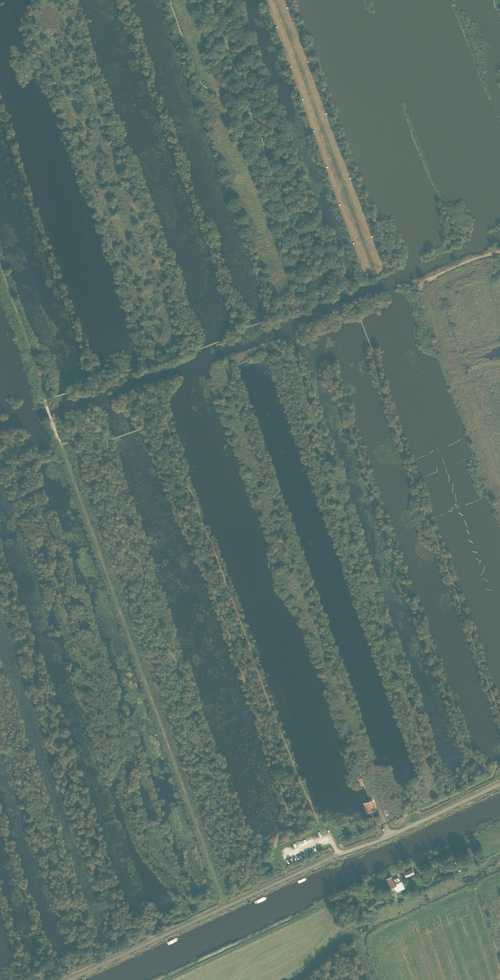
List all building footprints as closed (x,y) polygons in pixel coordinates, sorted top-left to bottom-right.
[(376,810),(373,801),(366,803),(369,812),(376,810)] [(386,879),(391,888),(394,887),(395,889),(397,892),(405,888),(402,881),(396,884),(392,876),(386,879)]
